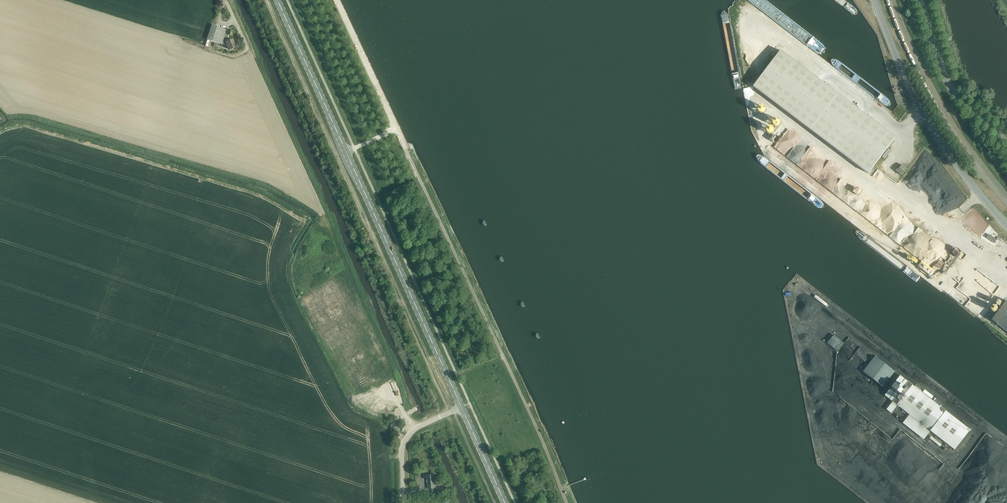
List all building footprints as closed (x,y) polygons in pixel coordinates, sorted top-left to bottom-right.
[(212,25),(207,40),(225,45),(228,35),(225,34),(226,30),(212,25)] [(226,42),(230,50),(236,47),(232,39),(226,42)] [(753,87),(855,164),(868,174),(895,138),(780,51),(753,87)] [(766,109),(766,108),(766,107),(766,106),(765,105),(764,104),(763,103),(762,102),(761,102),(760,102),(758,102),(757,103),(756,104),(755,105),(755,106),(755,108),(755,110),(756,111),(756,112),(757,112),(758,113),(759,113),(760,113),(761,113),(762,113),(764,112),(765,111),(766,110),(766,109)] [(779,120),(779,119),(779,117),(779,116),(778,115),(777,114),(776,114),(774,113),(772,113),(771,114),(770,115),(769,115),(769,116),(769,117),(768,118),(769,120),(770,122),(771,123),(773,124),(774,124),(776,123),(777,123),(777,122),(778,121),(779,120)] [(882,157),(885,159),(891,151),(888,149),(882,157)] [(776,161),(776,164),(813,192),(815,193),(817,191),(815,189),(816,185),(819,185),(818,181),(815,178),(811,177),(811,175),(806,172),(800,173),(798,172),(797,166),(796,167),(795,165),(792,164),(791,160),(788,158),(785,156),(781,155),(780,157),(780,156),(776,161)] [(897,172),(902,176),(907,169),(902,165),(897,172)] [(855,193),(865,200),(869,193),(860,186),(855,193)] [(991,244),(996,237),(986,230),(981,237),(991,244)] [(1006,301),(991,320),(1006,332),(1006,302),(1006,301)] [(828,342),(838,351),(845,343),(835,334),(828,342)] [(876,355),(864,372),(885,386),(896,370),(876,355)] [(885,395),(893,402),(886,410),(891,413),(897,405),(909,415),(903,423),(924,440),(930,431),(955,450),(970,430),(946,411),(900,376),(885,395)] [(427,475),(428,489),(432,489),(433,491),(435,491),(436,495),(444,494),(443,489),(437,489),(436,484),(435,484),(434,475),(427,475)]
